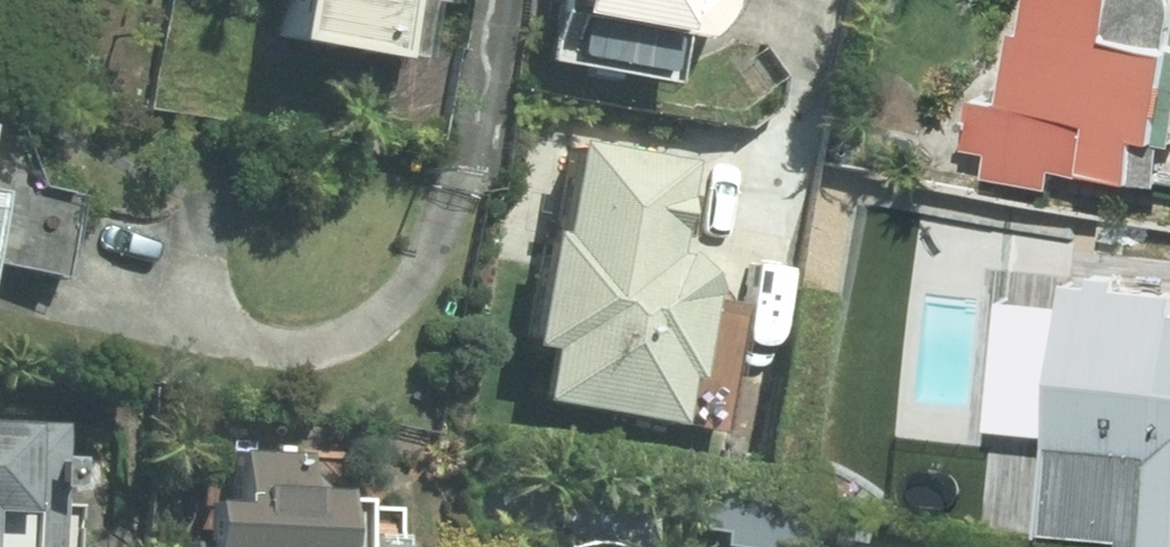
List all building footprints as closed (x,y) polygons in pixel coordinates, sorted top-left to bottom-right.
[(253,35),(372,56),(382,0),(259,0),(253,35)] [(549,8),(664,28),(669,0),(551,0),(549,8)] [(1031,28),(1018,26),(1007,99),(981,95),(973,148),(996,152),(991,177),(1059,187),(1062,165),(1099,171),(1099,164),(1169,176),(1169,174),(1169,0),(1035,0),(1031,28)] [(523,397),(662,422),(670,373),(679,375),(695,287),(668,252),(658,250),(674,157),(558,137),(543,228),(534,226),(514,344),(532,346),(523,397)] [(1074,277),(1052,517),(1128,526),(1126,534),(1169,538),(1169,285),(1074,277)] [(56,418),(0,416),(0,546),(52,546),(56,418)] [(395,533),(352,531),(352,496),(328,495),(328,483),(294,482),(296,449),(226,446),(223,495),(189,493),(187,533),(177,533),(177,546),(395,546),(395,533)] [(828,535),(859,540),(863,515),(832,510),(828,535)]
